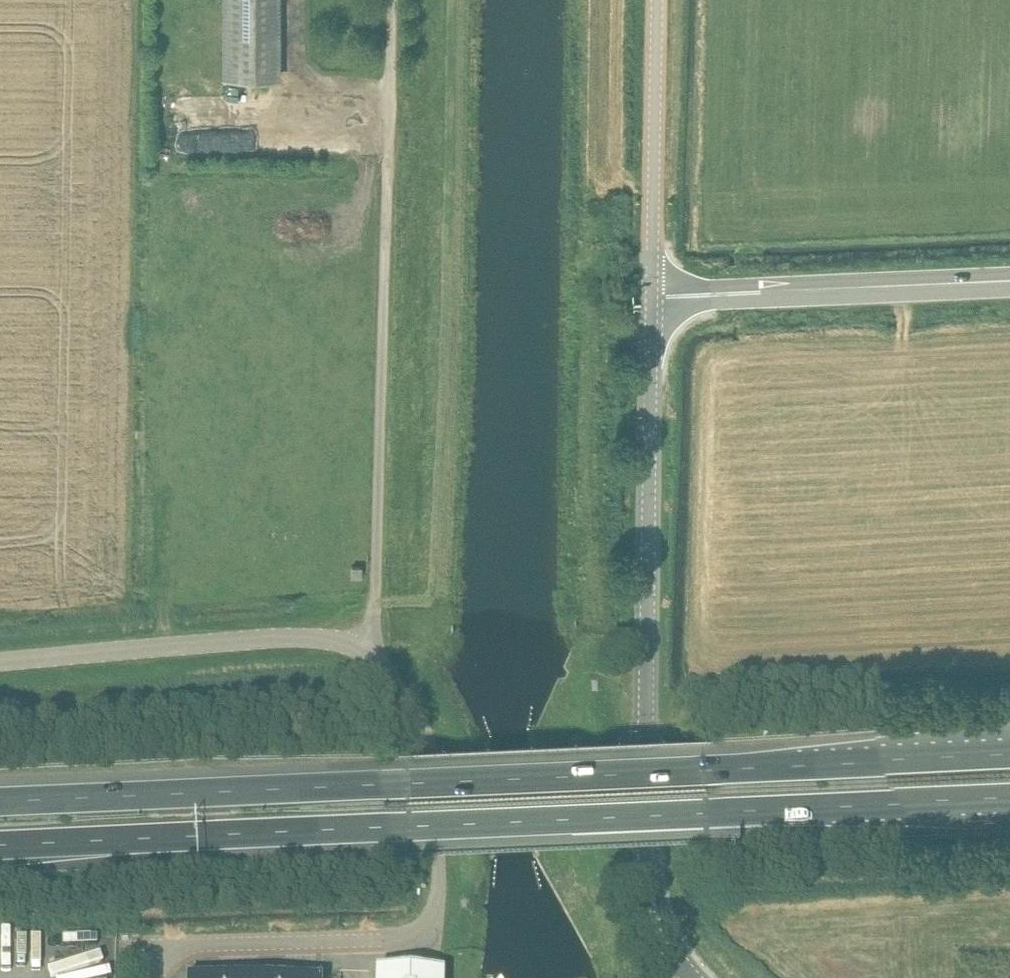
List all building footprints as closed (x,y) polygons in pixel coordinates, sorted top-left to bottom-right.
[(252,80),(272,80),(273,0),(224,0),(224,80),(252,80)] [(238,124),(237,99),(176,100),(177,125),(238,124)] [(361,578),(362,567),(352,567),(351,577),(361,578)] [(444,970),(376,969),(376,977),(444,977),(444,970)]
